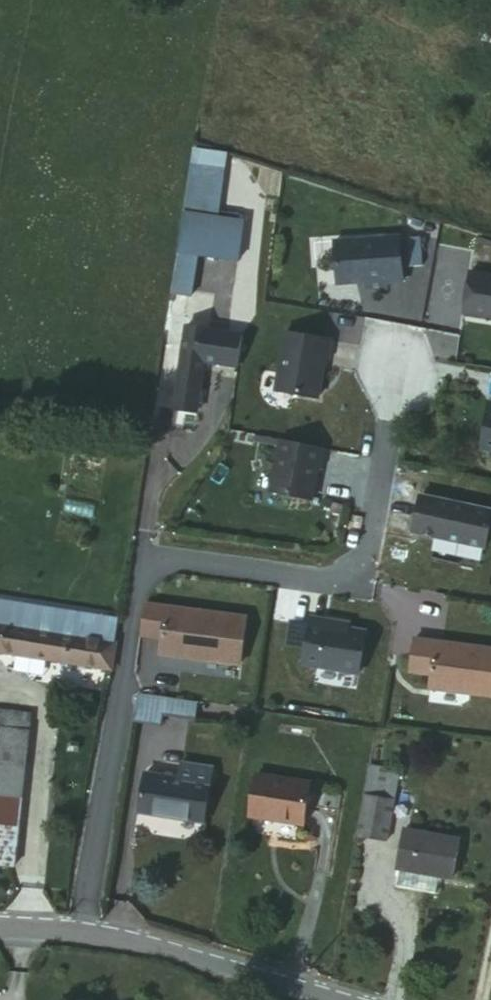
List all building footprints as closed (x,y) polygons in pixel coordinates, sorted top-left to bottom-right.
[(193,146),(183,209),(213,214),(223,150),(193,146)] [(213,214),(183,209),(178,248),(190,250),(236,257),(242,218),(213,214)] [(400,234),(335,239),(338,281),(367,279),(367,287),(386,285),(386,280),(403,279),(400,234)] [(178,248),(172,285),(184,287),(190,250),(178,248)] [(470,270),(463,311),(490,316),(490,274),(470,270)] [(236,365),(240,333),(184,325),(173,408),(195,411),(202,360),(236,365)] [(315,397),(322,358),(326,358),(329,339),(283,331),(273,390),(315,397)] [(490,451),(490,403),(487,402),(480,449),(490,451)] [(279,439),(268,491),(309,500),(316,467),(318,467),(322,448),(279,439)] [(419,495),(412,532),(484,547),(490,513),(490,510),(419,495)] [(23,623),(24,606),(25,599),(0,595),(0,619),(23,623)] [(164,654),(176,656),(245,664),(251,619),(150,605),(146,635),(167,637),(164,654)] [(108,671),(112,650),(117,619),(24,606),(23,623),(83,633),(84,628),(110,631),(109,637),(105,669),(108,671)] [(355,676),(362,634),(323,627),(324,623),(308,619),(300,666),(355,676)] [(50,661),(105,669),(109,637),(83,633),(23,623),(21,627),(0,624),(0,655),(28,659),(50,661)] [(83,633),(109,637),(110,631),(84,628),(83,633)] [(412,642),(407,675),(429,678),(426,692),(490,701),(490,653),(412,642)] [(47,676),(50,661),(28,659),(25,671),(47,676)] [(136,694),(133,720),(159,724),(161,714),(194,719),(197,703),(136,694)] [(18,870),(32,719),(0,715),(0,868),(18,870)] [(176,780),(142,775),(137,814),(203,823),(210,768),(177,762),(176,780)] [(305,801),(307,785),(308,777),(253,769),(247,811),(302,820),(305,801)] [(397,775),(367,770),(354,839),(385,844),(397,775)] [(338,790),(307,785),(305,801),(336,805),(338,790)] [(451,883),(451,878),(457,844),(402,835),(392,889),(434,897),(437,881),(451,883)] [(457,844),(451,878),(469,881),(475,847),(457,844)]
